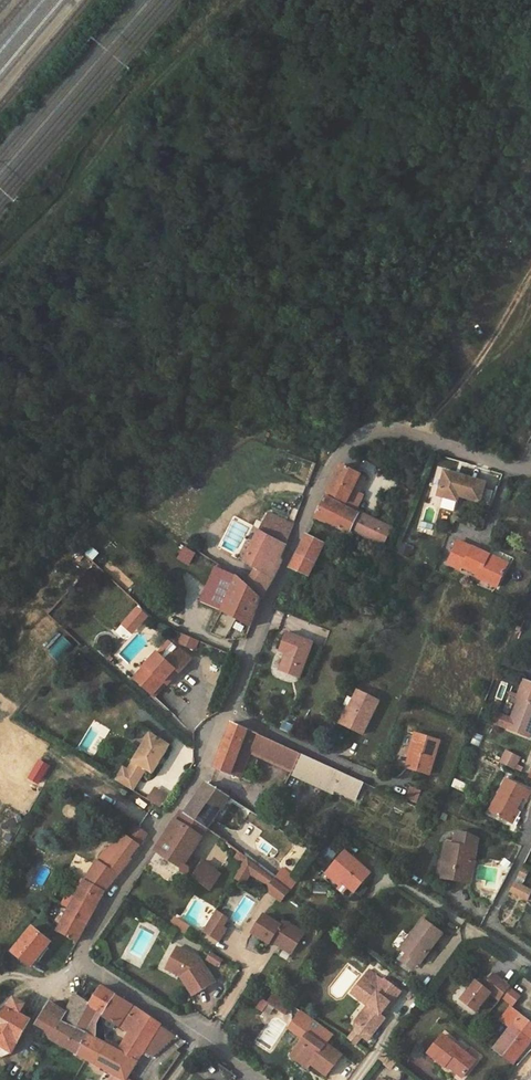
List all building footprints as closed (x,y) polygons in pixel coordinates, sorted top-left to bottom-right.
[(448,276),(430,288),(434,293),(451,282),(448,276)] [(329,340),(331,346),(343,342),(341,336),(329,340)] [(467,339),(459,354),(467,358),(472,362),(467,339)] [(341,465),(328,492),(337,498),(335,502),(344,506),(359,474),(341,465)] [(485,482),(444,471),(438,495),(457,501),(458,495),(480,502),(485,482)] [(315,517),(350,533),(351,531),(359,514),(344,506),(335,502),(337,498),(328,492),(315,517)] [(375,542),(383,527),(359,514),(351,531),(375,542)] [(265,521),(245,561),(256,568),(273,579),(282,561),(279,559),(293,525),(277,517),(274,525),(265,521)] [(382,545),(390,530),(383,527),(375,542),(382,545)] [(291,568),(308,576),(324,544),(307,535),(291,568)] [(402,544),(396,553),(404,558),(410,548),(402,544)] [(177,559),(189,566),(196,553),(184,547),(177,559)] [(473,547),(463,567),(480,575),(479,578),(497,586),(507,567),(489,558),(490,555),(473,547)] [(508,564),(490,555),(489,558),(507,567),(508,564)] [(201,603),(221,611),(236,576),(217,567),(201,603)] [(256,568),(246,585),(261,599),(267,589),(273,579),(256,568)] [(236,576),(221,611),(250,627),(261,599),(246,585),(236,576)] [(301,677),(314,642),(288,633),(281,651),(287,653),(289,654),(287,659),(285,658),(281,670),(301,677)] [(196,652),(200,641),(181,634),(177,644),(196,652)] [(173,664),(185,653),(181,648),(169,660),(173,664)] [(169,686),(182,673),(186,678),(198,666),(185,653),(173,664),(169,660),(165,656),(140,680),(157,697),(169,686)] [(91,659),(80,668),(86,675),(96,665),(91,659)] [(182,673),(169,686),(173,690),(186,678),(182,673)] [(524,679),(519,690),(530,695),(530,682),(524,679)] [(347,707),(339,723),(363,734),(378,701),(358,690),(349,709),(347,707)] [(519,690),(515,698),(518,699),(510,719),(505,729),(527,738),(530,729),(530,695),(519,690)] [(505,729),(510,719),(497,714),(493,724),(505,729)] [(216,768),(242,778),(252,750),(294,769),(291,774),(333,793),(335,789),(356,799),(363,783),(233,724),(216,768)] [(411,757),(418,734),(414,732),(407,756),(411,757)] [(411,757),(408,767),(430,774),(439,741),(418,734),(411,757)] [(153,736),(133,763),(138,767),(132,774),(127,770),(123,768),(114,780),(132,793),(146,772),(152,777),(172,750),(153,736)] [(501,762),(514,768),(519,758),(506,752),(501,762)] [(28,778),(39,785),(50,766),(39,759),(28,778)] [(127,770),(132,774),(138,767),(133,763),(127,770)] [(491,811),(511,822),(518,809),(524,798),(527,799),(530,792),(530,791),(508,778),(491,811)] [(456,779),(453,786),(467,791),(469,785),(456,779)] [(208,829),(230,797),(210,785),(208,783),(196,800),(186,814),(208,829)] [(153,792),(145,802),(158,812),(166,801),(153,792)] [(515,824),(522,811),(518,809),(511,822),(515,824)] [(192,855),(208,829),(186,814),(181,811),(169,830),(155,852),(181,868),(181,871),(182,874),(184,875),(189,874),(189,873),(190,872),(190,871),(190,870),(190,869),(190,868),(189,867),(188,866),(186,865),(192,855)] [(139,827),(130,839),(139,845),(147,834),(139,827)] [(472,884),(479,839),(469,834),(457,832),(455,845),(446,843),(443,861),(442,866),(439,866),(437,878),(472,884)] [(122,833),(111,847),(117,852),(130,860),(132,859),(130,857),(139,845),(130,839),(122,833)] [(111,847),(104,852),(112,859),(117,852),(111,847)] [(326,874),(324,877),(344,894),(349,888),(355,893),(372,873),(345,851),(329,870),(342,882),(339,885),(326,874)] [(104,852),(97,862),(119,875),(125,867),(130,860),(117,852),(112,859),(104,852)] [(192,877),(201,861),(192,855),(186,865),(188,866),(189,867),(190,868),(190,869),(190,870),(190,871),(190,872),(189,873),(189,874),(192,877)] [(236,881),(247,884),(249,877),(258,880),(262,866),(242,860),(236,881)] [(220,874),(201,861),(192,877),(210,890),(220,874)] [(97,862),(86,879),(106,891),(119,875),(97,862)] [(527,877),(530,869),(524,865),(520,873),(527,877)] [(299,880),(283,869),(276,879),(291,891),(299,880)] [(329,870),(326,874),(339,885),(342,882),(329,870)] [(516,879),(524,883),(527,877),(520,873),(516,879)] [(106,891),(86,879),(57,931),(77,942),(106,891)] [(271,893),(282,901),(291,891),(276,879),(270,887),(271,893)] [(530,897),(530,887),(524,883),(516,879),(512,887),(530,897)] [(224,916),(218,912),(205,932),(221,942),(228,930),(225,928),(219,924),(224,916)] [(270,935),(293,949),(304,932),(284,920),(282,923),(266,913),(252,933),(265,942),(267,940),(270,935)] [(229,920),(224,916),(219,924),(225,928),(229,920)] [(411,936),(402,949),(407,953),(418,962),(421,964),(443,933),(424,919),(411,936)] [(33,927),(13,951),(31,967),(36,960),(40,955),(51,942),(33,927)] [(398,946),(402,949),(411,936),(408,933),(398,946)] [(267,940),(290,954),(293,949),(270,935),(267,940)] [(204,962),(187,950),(177,963),(184,968),(180,974),(183,981),(187,979),(196,999),(217,990),(208,970),(205,971),(202,964),(204,962)] [(407,953),(400,962),(412,971),(418,962),(407,953)] [(180,974),(184,968),(177,963),(173,969),(180,974)] [(368,969),(363,976),(369,982),(375,974),(368,969)] [(481,1008),(492,994),(499,1000),(501,997),(512,983),(513,982),(498,971),(488,985),(481,979),(471,992),(467,998),(481,1008)] [(379,1013),(388,1001),(390,1003),(400,990),(384,978),(376,987),(371,983),(369,982),(363,976),(350,993),(367,1006),(367,1013),(357,1026),(371,1036),(385,1018),(379,1013)] [(476,976),(467,989),(471,992),(481,979),(476,976)] [(523,992),(512,983),(501,997),(512,1006),(523,992)] [(102,987),(91,1005),(98,1011),(103,1015),(104,1015),(116,995),(102,987)] [(292,1004),(276,993),(270,1003),(285,1014),(292,1004)] [(86,1034),(98,1011),(91,1005),(75,994),(66,1012),(61,1023),(86,1034)] [(104,1025),(113,1028),(116,1023),(122,1028),(126,1023),(134,1028),(144,1013),(116,995),(104,1015),(103,1016),(104,1025)] [(31,1021),(19,1014),(25,1004),(15,998),(0,1015),(0,1045),(13,1053),(31,1021)] [(265,999),(259,1007),(265,1011),(270,1003),(265,999)] [(51,1038),(78,1054),(89,1036),(86,1034),(61,1023),(66,1012),(50,1002),(37,1025),(53,1034),(51,1038)] [(367,1006),(354,1023),(357,1026),(367,1013),(367,1006)] [(501,1020),(511,1028),(494,1049),(513,1064),(530,1041),(530,1040),(530,1039),(530,1023),(511,1007),(501,1020)] [(95,1038),(98,1040),(98,1023),(103,1015),(98,1011),(86,1034),(89,1036),(95,1038)] [(131,1033),(124,1043),(119,1051),(137,1061),(152,1037),(161,1024),(144,1013),(134,1028),(131,1033)] [(126,1023),(122,1028),(131,1033),(134,1028),(126,1023)] [(162,1044),(171,1031),(161,1024),(152,1037),(162,1044)] [(119,1051),(124,1043),(105,1033),(106,1045),(119,1051)] [(443,1035),(428,1053),(445,1067),(447,1064),(463,1077),(476,1061),(443,1035)] [(78,1054),(87,1059),(95,1063),(106,1045),(98,1040),(95,1038),(89,1036),(78,1054)] [(342,1055),(328,1045),(327,1047),(310,1036),(304,1045),(308,1048),(298,1062),(303,1065),(304,1063),(309,1067),(310,1065),(328,1076),(342,1055)] [(2,1058),(13,1053),(0,1045),(0,1057),(2,1058)] [(112,1073),(126,1079),(137,1061),(119,1051),(106,1045),(95,1063),(112,1073)] [(304,1045),(294,1059),(298,1062),(308,1048),(304,1045)] [(385,1052),(379,1060),(391,1068),(396,1061),(385,1052)]
